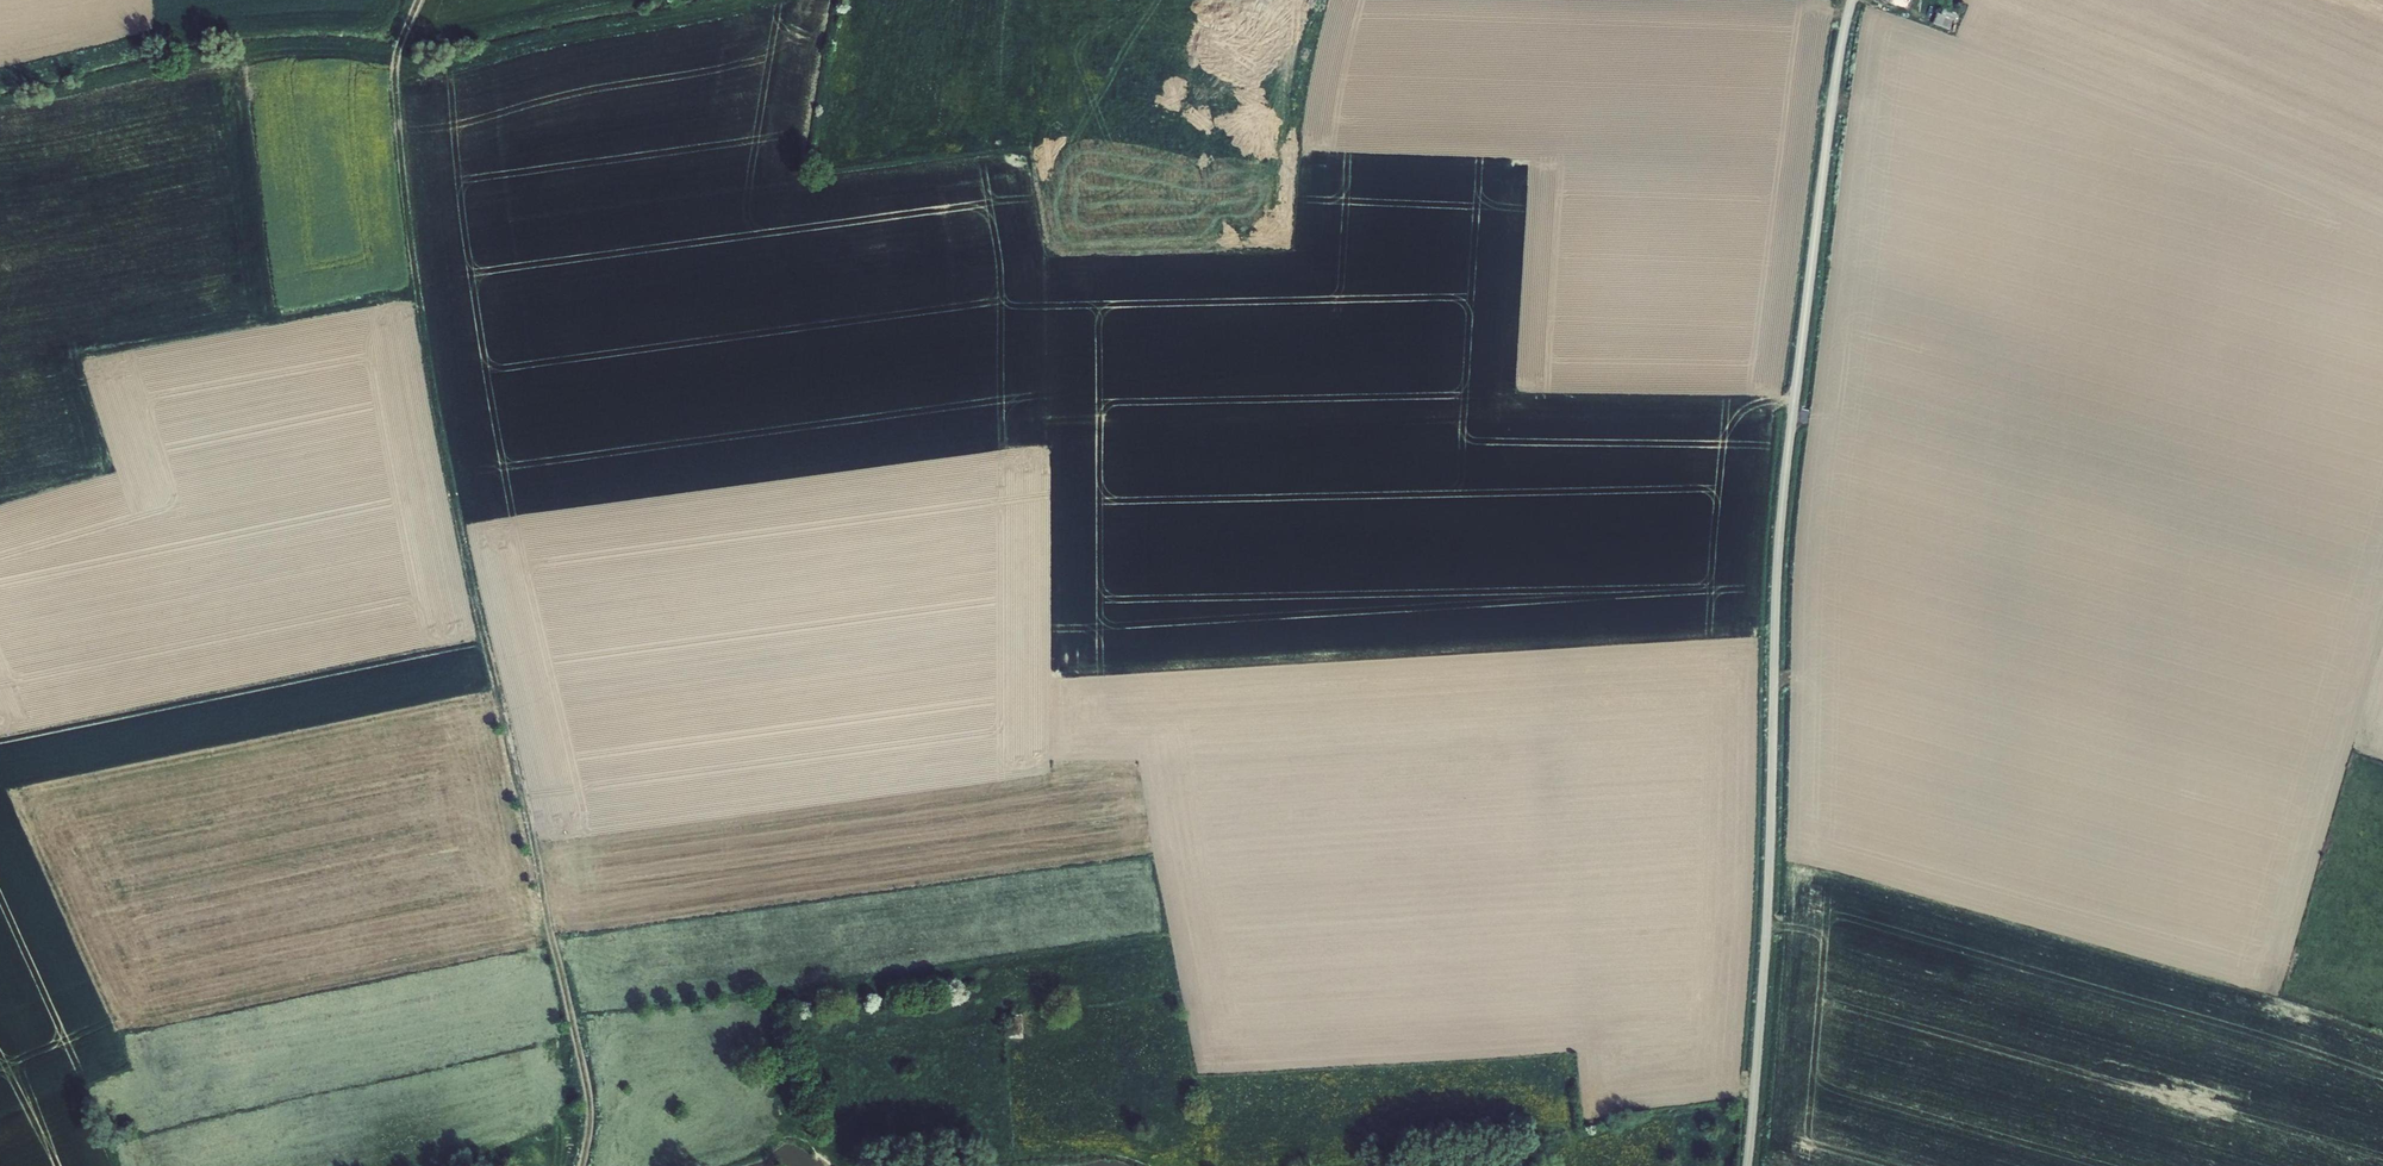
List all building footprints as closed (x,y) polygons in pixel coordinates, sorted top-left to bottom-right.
[(1874,6),(1907,17),(1913,0),(1876,0),(1874,6)] [(1951,36),(1954,27),(1935,21),(1932,29),(1951,36)]
